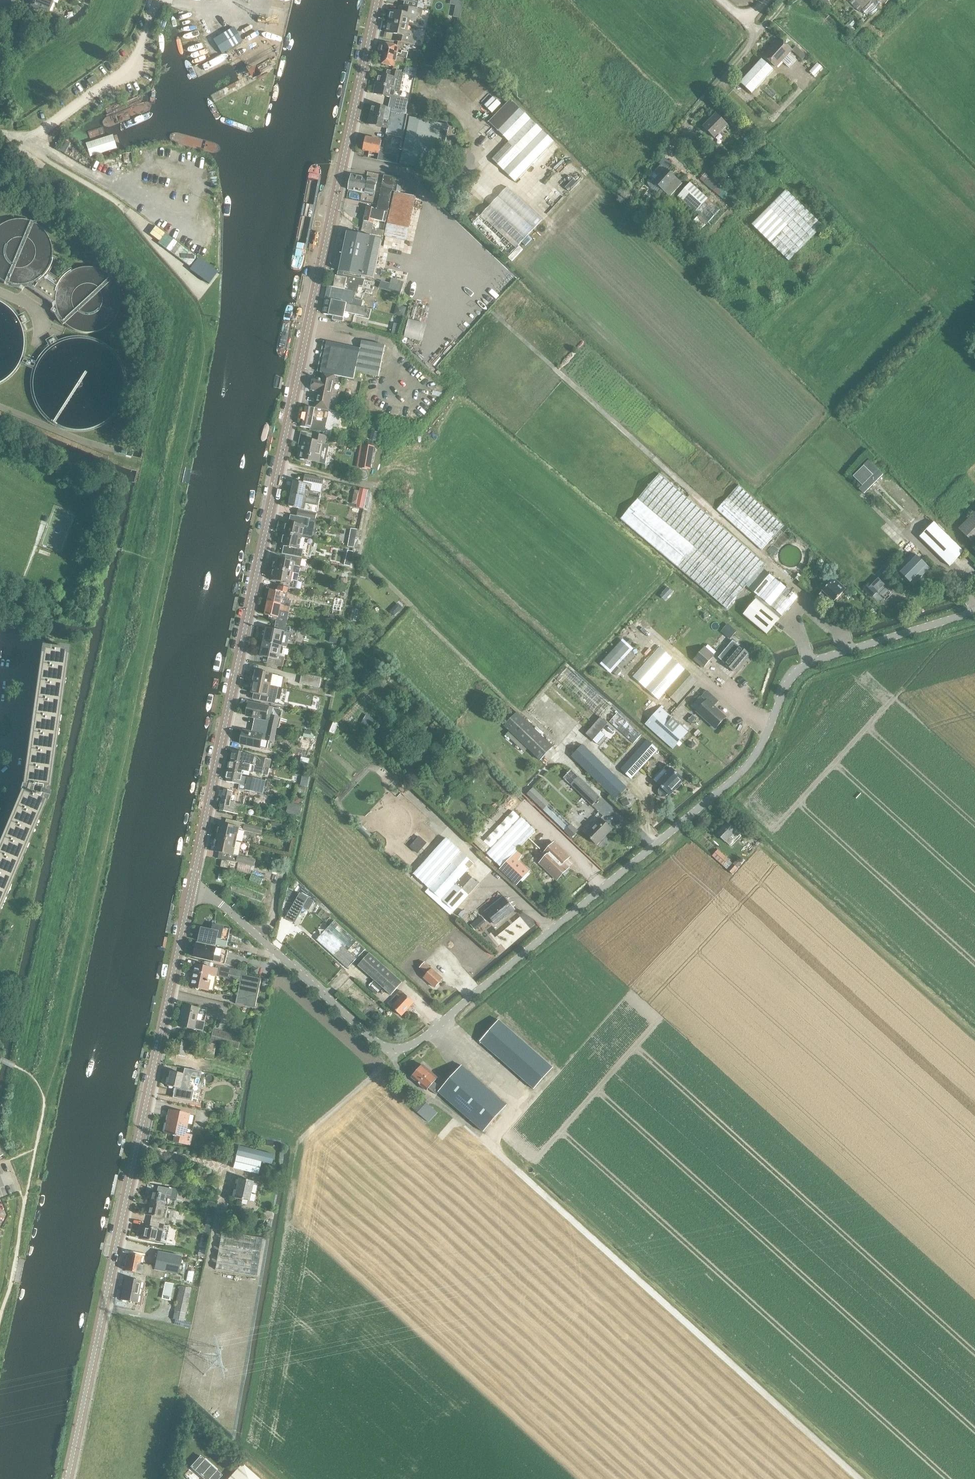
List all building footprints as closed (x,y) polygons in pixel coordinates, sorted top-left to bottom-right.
[(30,4),(29,5),(50,13),(54,3),(52,2),(52,3),(45,0),(32,0),(30,4)] [(404,6),(418,8),(420,0),(405,0),(404,6)] [(863,9),(862,10),(867,15),(876,6),(871,1),(872,0),(855,0),(863,9)] [(390,11),(388,22),(408,26),(409,21),(416,22),(417,17),(420,17),(422,11),(404,8),(403,13),(390,11)] [(408,26),(388,22),(386,33),(398,35),(397,40),(415,44),(416,37),(412,37),(413,32),(407,31),(408,26)] [(221,53),(239,42),(231,29),(213,40),(221,53)] [(790,63),(796,56),(788,49),(789,47),(781,39),(765,57),(774,65),(782,56),(790,63)] [(384,43),(382,53),(407,59),(408,53),(402,52),(401,55),(397,54),(399,46),(384,43)] [(803,59),(807,54),(796,45),(792,49),(803,59)] [(407,59),(382,53),(379,64),(395,67),(397,60),(400,60),(399,64),(406,65),(407,59)] [(751,92),(773,68),(763,59),(741,83),(751,92)] [(433,80),(435,67),(426,66),(423,78),(433,80)] [(406,67),(404,74),(416,76),(417,70),(406,67)] [(390,97),(389,102),(407,106),(409,99),(394,96),(395,92),(399,93),(403,75),(392,72),(391,77),(378,75),(374,94),(390,97)] [(494,94),(485,103),(493,110),(502,101),(494,94)] [(511,100),(489,122),(498,131),(510,142),(492,160),(504,171),(516,182),(555,142),(520,108),(511,100)] [(405,115),(407,106),(389,102),(388,108),(372,105),(368,123),(388,128),(391,112),(405,115)] [(736,131),(742,125),(728,112),(723,117),(736,131)] [(715,139),(729,126),(717,115),(704,128),(715,139)] [(448,130),(449,129),(445,125),(442,124),(441,128),(421,124),(422,120),(410,117),(403,149),(405,149),(403,162),(401,162),(401,165),(423,169),(426,154),(429,155),(430,151),(437,153),(443,129),(448,130)] [(383,147),(384,141),(366,138),(363,151),(379,154),(381,146),(383,147)] [(665,169),(654,182),(665,192),(670,196),(681,183),(665,169)] [(701,177),(716,192),(722,187),(706,172),(701,177)] [(364,221),(362,231),(383,236),(407,241),(417,197),(401,193),(404,180),(385,176),(378,205),(384,206),(383,210),(367,207),(364,221)] [(368,179),(368,180),(352,177),(349,190),(365,194),(374,195),(377,181),(368,179)] [(720,209),(695,186),(691,182),(679,195),(709,222),(720,209)] [(519,244),(544,218),(508,185),(472,223),(513,260),(524,248),(519,244)] [(786,189),(752,224),(790,260),(824,224),(786,189)] [(150,234),(181,256),(185,251),(190,255),(192,252),(155,225),(150,234)] [(374,279),(382,242),(376,238),(347,232),(340,271),(374,279)] [(218,272),(198,258),(190,270),(209,284),(218,272)] [(59,282),(60,281),(46,271),(45,273),(43,274),(42,276),(40,277),(39,279),(37,280),(35,281),(33,282),(31,283),(29,284),(27,285),(25,285),(54,305),(54,304),(54,302),(54,300),(54,298),(54,296),(54,294),(55,292),(55,290),(56,288),(57,286),(58,284),(59,282)] [(327,299),(324,314),(333,316),(332,320),(343,322),(345,312),(364,316),(366,308),(362,308),(364,300),(367,292),(372,294),(375,282),(363,279),(340,274),(339,277),(333,275),(332,275),(329,288),(330,288),(327,299)] [(401,294),(405,282),(391,278),(390,283),(381,280),(379,288),(401,294)] [(401,294),(379,288),(378,293),(400,300),(401,294)] [(327,341),(321,368),(355,376),(356,372),(380,377),(387,347),(363,342),(361,349),(327,341)] [(355,376),(321,368),(321,373),(323,373),(321,380),(314,378),(312,390),(319,391),(316,408),(329,410),(337,376),(355,380),(355,376)] [(330,412),(306,407),(301,427),(312,429),(312,430),(326,433),(330,412)] [(304,439),(303,445),(300,459),(326,464),(330,446),(337,447),(339,439),(325,436),(315,434),(313,441),(304,439)] [(359,467),(373,467),(374,444),(360,443),(359,467)] [(864,465),(853,476),(862,485),(859,489),(864,494),(884,474),(879,469),(878,470),(869,460),(864,465)] [(659,473),(621,519),(727,609),(747,586),(783,616),(798,597),(762,567),(766,563),(659,473)] [(323,484),(324,479),(304,474),(303,480),(323,484)] [(294,481),(291,493),(312,498),(321,500),(322,493),(308,491),(310,484),(294,481)] [(717,509),(762,550),(784,526),(739,485),(717,509)] [(360,488),(356,507),(364,509),(367,489),(360,488)] [(312,498),(291,493),(289,506),(301,508),(303,502),(311,504),(312,498)] [(297,516),(290,515),(293,516),(292,523),(287,522),(286,527),(284,526),(283,534),(302,538),(304,526),(309,527),(310,519),(311,519),(311,518),(316,520),(317,514),(313,513),(312,514),(298,511),(297,516)] [(959,529),(974,545),(974,512),(959,529)] [(950,566),(964,551),(934,522),(920,537),(950,566)] [(348,547),(354,548),(357,530),(351,529),(348,547)] [(302,538),(283,534),(281,541),(283,541),(282,546),(287,547),(285,554),(282,553),(282,554),(288,555),(288,556),(295,558),(296,557),(302,558),(304,550),(299,549),(302,538)] [(914,553),(898,570),(913,585),(930,568),(914,553)] [(275,559),(272,569),(300,575),(301,567),(300,567),(302,559),(295,558),(288,556),(287,561),(275,559)] [(300,575),(272,569),(270,579),(280,581),(279,587),(289,589),(289,588),(296,590),(297,581),(298,582),(300,575)] [(881,580),(876,576),(863,589),(872,597),(878,591),(874,587),(881,580)] [(834,602),(846,589),(835,578),(819,595),(824,600),(827,596),(834,602)] [(289,589),(279,587),(278,587),(277,591),(270,589),(268,602),(290,607),(291,602),(286,601),(289,589)] [(668,588),(660,597),(666,602),(674,593),(668,588)] [(343,600),(336,598),(333,614),(340,615),(343,600)] [(756,599),(743,614),(767,634),(780,619),(756,599)] [(287,623),(290,607),(268,602),(265,615),(270,616),(269,619),(287,623)] [(266,629),(263,643),(280,647),(283,635),(288,636),(290,628),(278,625),(277,632),(266,629)] [(722,631),(730,638),(736,632),(728,625),(722,631)] [(615,672),(635,651),(622,639),(602,661),(615,672)] [(733,641),(718,658),(736,672),(750,655),(733,641)] [(280,647),(263,643),(260,656),(271,659),(269,665),(282,668),(284,658),(278,656),(280,647)] [(658,700),(665,692),(678,704),(698,681),(685,669),(660,647),(633,677),(658,700)] [(705,647),(694,660),(703,667),(714,655),(705,647)] [(47,798),(48,798),(49,794),(48,794),(67,654),(41,650),(22,785),(14,784),(13,788),(20,792),(0,839),(0,910),(47,798)] [(253,676),(252,679),(254,681),(254,682),(272,686),(274,674),(256,671),(255,675),(253,676)] [(320,688),(322,678),(302,674),(300,684),(320,688)] [(251,683),(250,687),(252,689),(251,693),(264,695),(263,701),(274,704),(275,704),(284,706),(287,689),(272,686),(254,682),(253,683),(251,683)] [(707,701),(697,712),(716,728),(726,717),(714,706),(719,701),(707,691),(702,697),(707,701)] [(249,705),(246,716),(259,719),(257,724),(278,729),(278,728),(279,728),(283,709),(249,702),(249,705)] [(673,749),(688,731),(661,707),(645,724),(673,749)] [(540,761),(554,747),(517,712),(504,726),(540,761)] [(634,744),(642,735),(618,713),(610,722),(634,744)] [(608,723),(601,717),(586,734),(593,740),(608,723)] [(243,732),(240,746),(266,751),(268,743),(273,744),(274,742),(275,743),(278,729),(257,724),(257,728),(255,734),(243,732)] [(658,750),(648,740),(621,770),(631,779),(658,750)] [(616,800),(628,788),(584,744),(572,757),(616,800)] [(233,750),(231,761),(269,769),(271,759),(257,756),(246,754),(246,753),(233,750)] [(269,769),(231,761),(229,771),(241,773),(242,770),(253,773),(254,771),(268,774),(269,769)] [(658,784),(662,787),(659,790),(660,794),(663,797),(666,797),(669,794),(671,795),(684,780),(668,765),(664,770),(667,773),(658,784)] [(571,769),(564,777),(592,806),(600,797),(571,769)] [(241,773),(229,771),(226,781),(240,784),(239,789),(245,790),(245,791),(262,795),(265,781),(242,776),(241,776),(241,773)] [(528,792),(561,827),(568,821),(535,786),(528,792)] [(224,791),(222,800),(247,806),(248,800),(241,798),(241,795),(224,791)] [(628,799),(623,794),(618,799),(623,804),(628,799)] [(247,806),(222,800),(219,810),(237,814),(238,811),(245,812),(247,806)] [(287,811),(300,815),(303,805),(290,801),(287,811)] [(597,846),(613,829),(601,817),(585,834),(597,846)] [(501,868),(536,831),(522,818),(487,854),(501,868)] [(726,842),(726,841),(730,845),(740,834),(736,830),(728,823),(718,835),(726,842)] [(220,825),(217,838),(248,845),(251,832),(262,834),(263,830),(245,826),(244,830),(220,825)] [(418,852),(428,842),(420,835),(410,845),(418,852)] [(248,845),(217,838),(214,852),(238,857),(237,861),(256,865),(257,859),(245,857),(248,845)] [(474,864),(446,838),(414,874),(455,911),(469,895),(479,883),(466,872),(474,864)] [(569,858),(554,844),(545,854),(548,856),(541,864),(557,880),(569,868),(562,862),(568,857),(569,858)] [(517,852),(501,869),(517,884),(529,871),(518,860),(522,856),(517,852)] [(230,862),(222,860),(220,867),(228,869),(230,862)] [(733,874),(738,868),(733,863),(728,869),(733,874)] [(253,874),(251,878),(261,883),(263,878),(253,874)] [(309,909),(313,902),(301,894),(287,918),(294,922),(304,906),(309,909)] [(496,925),(514,910),(504,897),(486,912),(496,925)] [(476,928),(486,919),(481,914),(471,923),(476,928)] [(348,968),(366,949),(335,920),(317,939),(348,968)] [(201,929),(199,941),(226,948),(230,929),(213,925),(212,931),(201,929)] [(214,947),(202,944),(201,946),(191,944),(189,957),(219,963),(221,953),(214,951),(214,947)] [(391,995),(403,982),(370,953),(358,965),(391,995)] [(434,988),(443,979),(423,961),(418,967),(426,974),(423,978),(434,988)] [(191,986),(210,990),(213,991),(217,977),(218,976),(240,982),(236,1004),(256,1008),(262,978),(247,975),(247,972),(220,965),(219,969),(196,964),(191,986)] [(401,1016),(413,1002),(401,991),(396,996),(399,998),(391,1007),(401,1016)] [(179,1026),(195,1030),(203,1031),(207,1010),(200,1008),(199,1008),(183,1005),(179,1026)] [(534,1090),(554,1068),(499,1020),(480,1042),(534,1090)] [(242,1035),(213,1029),(210,1041),(239,1047),(242,1035)] [(175,1040),(173,1052),(189,1055),(192,1044),(175,1040)] [(213,1054),(217,1044),(211,1041),(206,1051),(213,1054)] [(439,1093),(471,1121),(484,1132),(507,1106),(462,1066),(442,1089),(434,1082),(438,1078),(423,1066),(413,1078),(427,1091),(429,1089),(436,1096),(439,1093)] [(170,1071),(167,1086),(175,1088),(173,1097),(191,1101),(198,1103),(200,1092),(188,1090),(191,1076),(200,1078),(201,1072),(184,1068),(183,1074),(170,1071)] [(414,1109),(427,1121),(429,1123),(438,1113),(429,1104),(423,1099),(414,1109)] [(169,1110),(167,1121),(165,1133),(176,1135),(174,1142),(190,1145),(192,1135),(191,1134),(195,1116),(190,1115),(190,1114),(169,1110)] [(271,1164),(273,1155),(237,1147),(232,1168),(257,1174),(260,1161),(271,1164)] [(247,1201),(252,1182),(236,1179),(232,1198),(247,1201)] [(150,1192),(148,1205),(162,1208),(165,1196),(169,1197),(170,1191),(157,1188),(156,1193),(150,1192)] [(212,1215),(214,1203),(208,1202),(206,1214),(212,1215)] [(162,1208),(148,1205),(145,1216),(151,1217),(150,1223),(163,1226),(165,1218),(166,1219),(167,1214),(161,1213),(162,1208)] [(163,1226),(150,1223),(149,1229),(143,1228),(142,1231),(141,1232),(140,1235),(141,1236),(141,1239),(160,1243),(162,1234),(167,1236),(169,1227),(163,1226)] [(257,1276),(263,1238),(222,1231),(215,1269),(257,1276)] [(176,1275),(180,1257),(157,1251),(153,1267),(142,1264),(141,1266),(139,1265),(141,1256),(128,1253),(124,1271),(139,1274),(139,1275),(159,1280),(161,1272),(176,1275)] [(136,1304),(140,1283),(125,1279),(120,1301),(136,1304)] [(165,1283),(162,1299),(170,1301),(173,1284),(165,1283)] [(179,1285),(175,1310),(173,1319),(184,1321),(186,1313),(192,1288),(179,1285)] [(191,1464),(206,1478),(218,1478),(223,1474),(202,1453),(191,1464)] [(241,1461),(225,1478),(262,1478),(241,1461)]
